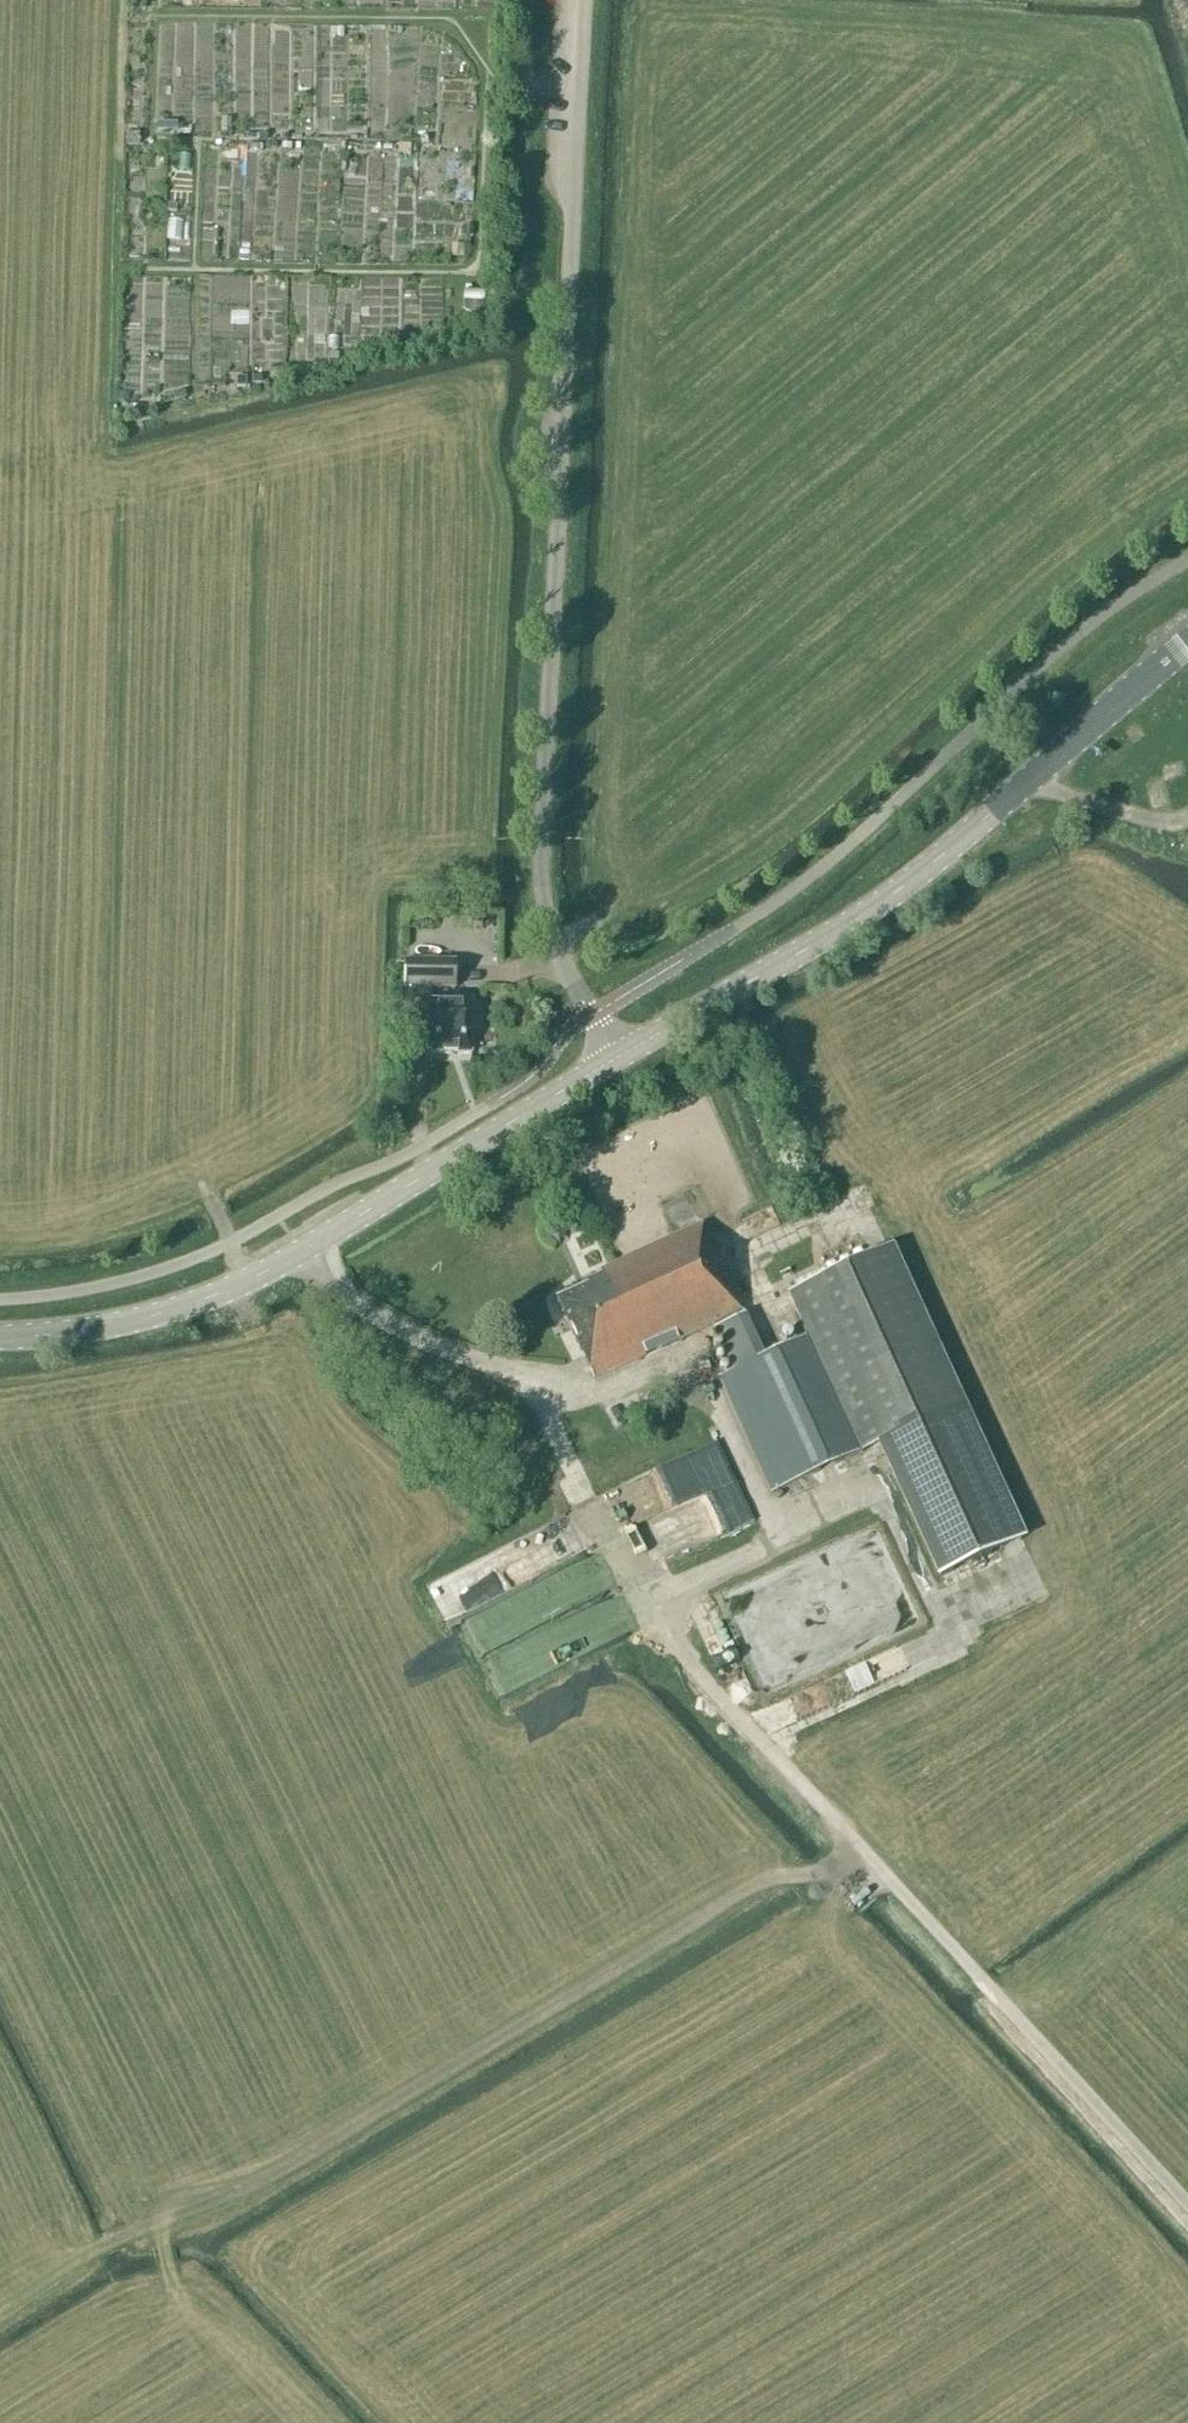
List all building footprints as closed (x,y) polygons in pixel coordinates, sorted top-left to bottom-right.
[(471,236),(472,227),(463,227),(463,235),(471,236)] [(463,258),(464,246),(451,245),(451,257),(463,258)] [(193,280),(148,277),(142,361),(167,363),(165,386),(186,388),(193,280)] [(464,301),(464,311),(473,311),(473,326),(481,326),(482,301),(464,301)] [(473,326),(473,311),(464,311),(464,326),(473,326)] [(401,344),(390,346),(392,356),(402,354),(401,344)] [(245,377),(236,377),(236,386),(245,386),(245,377)] [(172,397),(173,403),(184,400),(183,394),(172,397)] [(429,1010),(428,990),(454,990),(454,963),(404,963),(404,1045),(428,1045),(428,1055),(471,1055),(471,1002),(448,1002),(448,1010),(429,1010)] [(585,1289),(556,1303),(582,1358),(593,1382),(712,1326),(733,1373),(718,1380),(770,1494),(826,1469),(860,1453),(879,1444),(939,1577),(1021,1540),(890,1251),(789,1296),(809,1339),(763,1360),(700,1226),(599,1273),(601,1277),(583,1285),(585,1289)] [(487,1654),(533,1631),(514,1594),(468,1618),(487,1654)] [(897,1649),(847,1670),(856,1691),(905,1670),(897,1649)] [(490,1686),(500,1699),(516,1687),(506,1674),(490,1686)]
